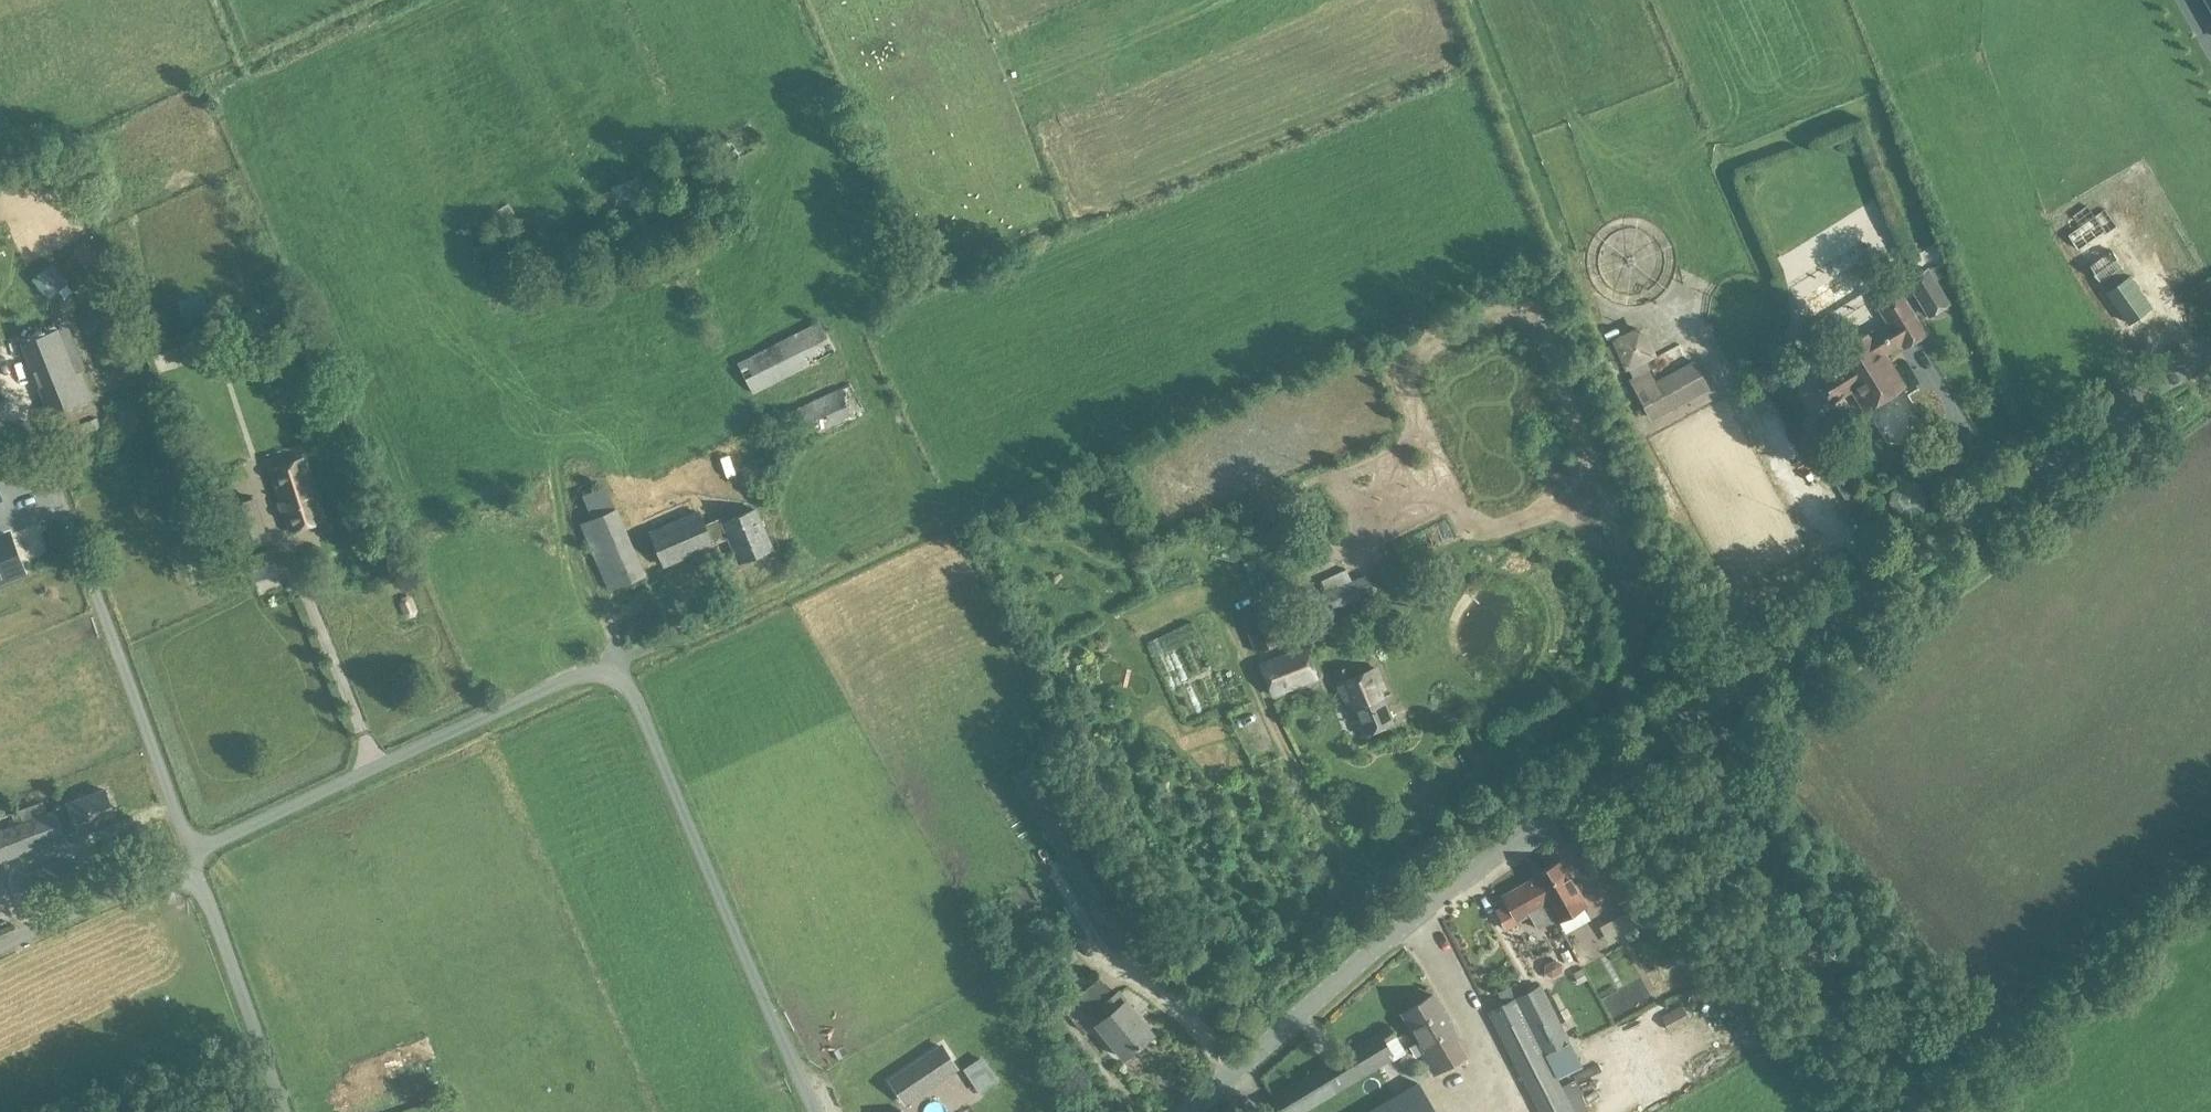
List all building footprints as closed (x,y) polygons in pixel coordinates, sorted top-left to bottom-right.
[(617,173),(603,178),(616,212),(630,207),(617,173)] [(494,221),(512,209),(500,191),(482,202),(494,221)] [(2125,214),(2068,245),(2092,289),(2093,290),(2134,267),(2140,278),(2166,264),(2164,260),(2193,244),(2176,213),(2136,235),(2125,214)] [(1922,249),(1935,239),(1928,229),(1915,239),(1922,249)] [(1854,251),(1793,279),(1804,304),(1865,276),(1854,251)] [(1951,303),(1928,267),(1906,281),(1929,318),(1951,303)] [(1889,322),(1832,356),(1839,367),(1817,381),(1829,401),(1852,388),(1865,410),(1905,386),(1885,352),(1902,342),(1904,345),(1925,333),(1902,295),(1880,308),(1889,322)] [(1638,313),(1608,321),(1614,340),(1644,332),(1638,313)] [(754,393),(835,352),(819,322),(738,363),(754,393)] [(61,340),(31,353),(50,398),(80,384),(61,340)] [(1651,421),(1710,390),(1695,362),(1657,382),(1650,369),(1629,380),(1651,421)] [(771,403),(784,431),(858,399),(845,370),(771,403)] [(81,420),(83,432),(102,429),(100,417),(81,420)] [(1837,467),(1849,459),(1840,445),(1828,452),(1837,467)] [(325,518),(311,475),(305,457),(270,469),(290,530),(325,518)] [(205,484),(209,495),(228,489),(224,478),(205,484)] [(581,523),(609,592),(645,577),(617,508),(615,509),(606,486),(583,496),(592,519),(581,523)] [(251,497),(226,505),(239,548),(265,540),(251,497)] [(756,507),(722,522),(739,562),(773,547),(756,507)] [(663,566),(714,544),(699,508),(647,530),(663,566)] [(0,537),(0,580),(23,571),(8,534),(0,537)] [(236,561),(244,584),(277,573),(270,550),(236,561)] [(1336,610),(1373,593),(1365,575),(1351,581),(1346,570),(1322,581),(1336,610)] [(1255,650),(1275,642),(1264,613),(1244,622),(1255,650)] [(1273,699),(1319,680),(1305,645),(1259,663),(1273,699)] [(476,659),(468,662),(475,685),(483,682),(476,659)] [(1345,701),(1349,699),(1364,734),(1394,722),(1379,687),(1385,685),(1376,665),(1352,675),(1348,665),(1334,670),(1339,681),(1337,681),(1345,701)] [(69,803),(78,828),(79,830),(116,817),(106,788),(68,802),(69,803)] [(69,803),(0,830),(0,858),(78,828),(69,803)] [(1583,857),(1593,878),(1610,870),(1600,849),(1583,857)] [(1531,877),(1533,879),(1555,918),(1556,921),(1585,904),(1561,860),(1531,877)] [(31,875),(39,897),(76,882),(68,861),(31,875)] [(1538,928),(1555,918),(1533,879),(1503,895),(1507,904),(1496,910),(1506,928),(1519,921),(1517,919),(1529,912),(1538,928)] [(1572,947),(1579,964),(1607,953),(1600,936),(1572,947)] [(1542,969),(1560,960),(1553,945),(1534,953),(1542,969)] [(1072,980),(1092,1006),(1114,989),(1095,964),(1072,980)] [(1487,1010),(1538,1111),(1576,1111),(1546,1053),(1571,1041),(1542,983),(1487,1010)] [(1102,1004),(1109,1012),(1096,1024),(1124,1058),(1154,1033),(1128,1001),(1128,1000),(1120,990),(1102,1004)] [(1433,994),(1402,1012),(1428,1055),(1458,1036),(1433,994)] [(1681,1005),(1661,1016),(1668,1030),(1689,1019),(1681,1005)] [(1270,1095),(1281,1111),(1302,1111),(1394,1057),(1386,1043),(1396,1036),(1389,1024),(1270,1095)] [(927,1085),(913,1064),(887,1082),(901,1103),(927,1085)] [(1364,1111),(1439,1111),(1419,1079),(1364,1111)]
